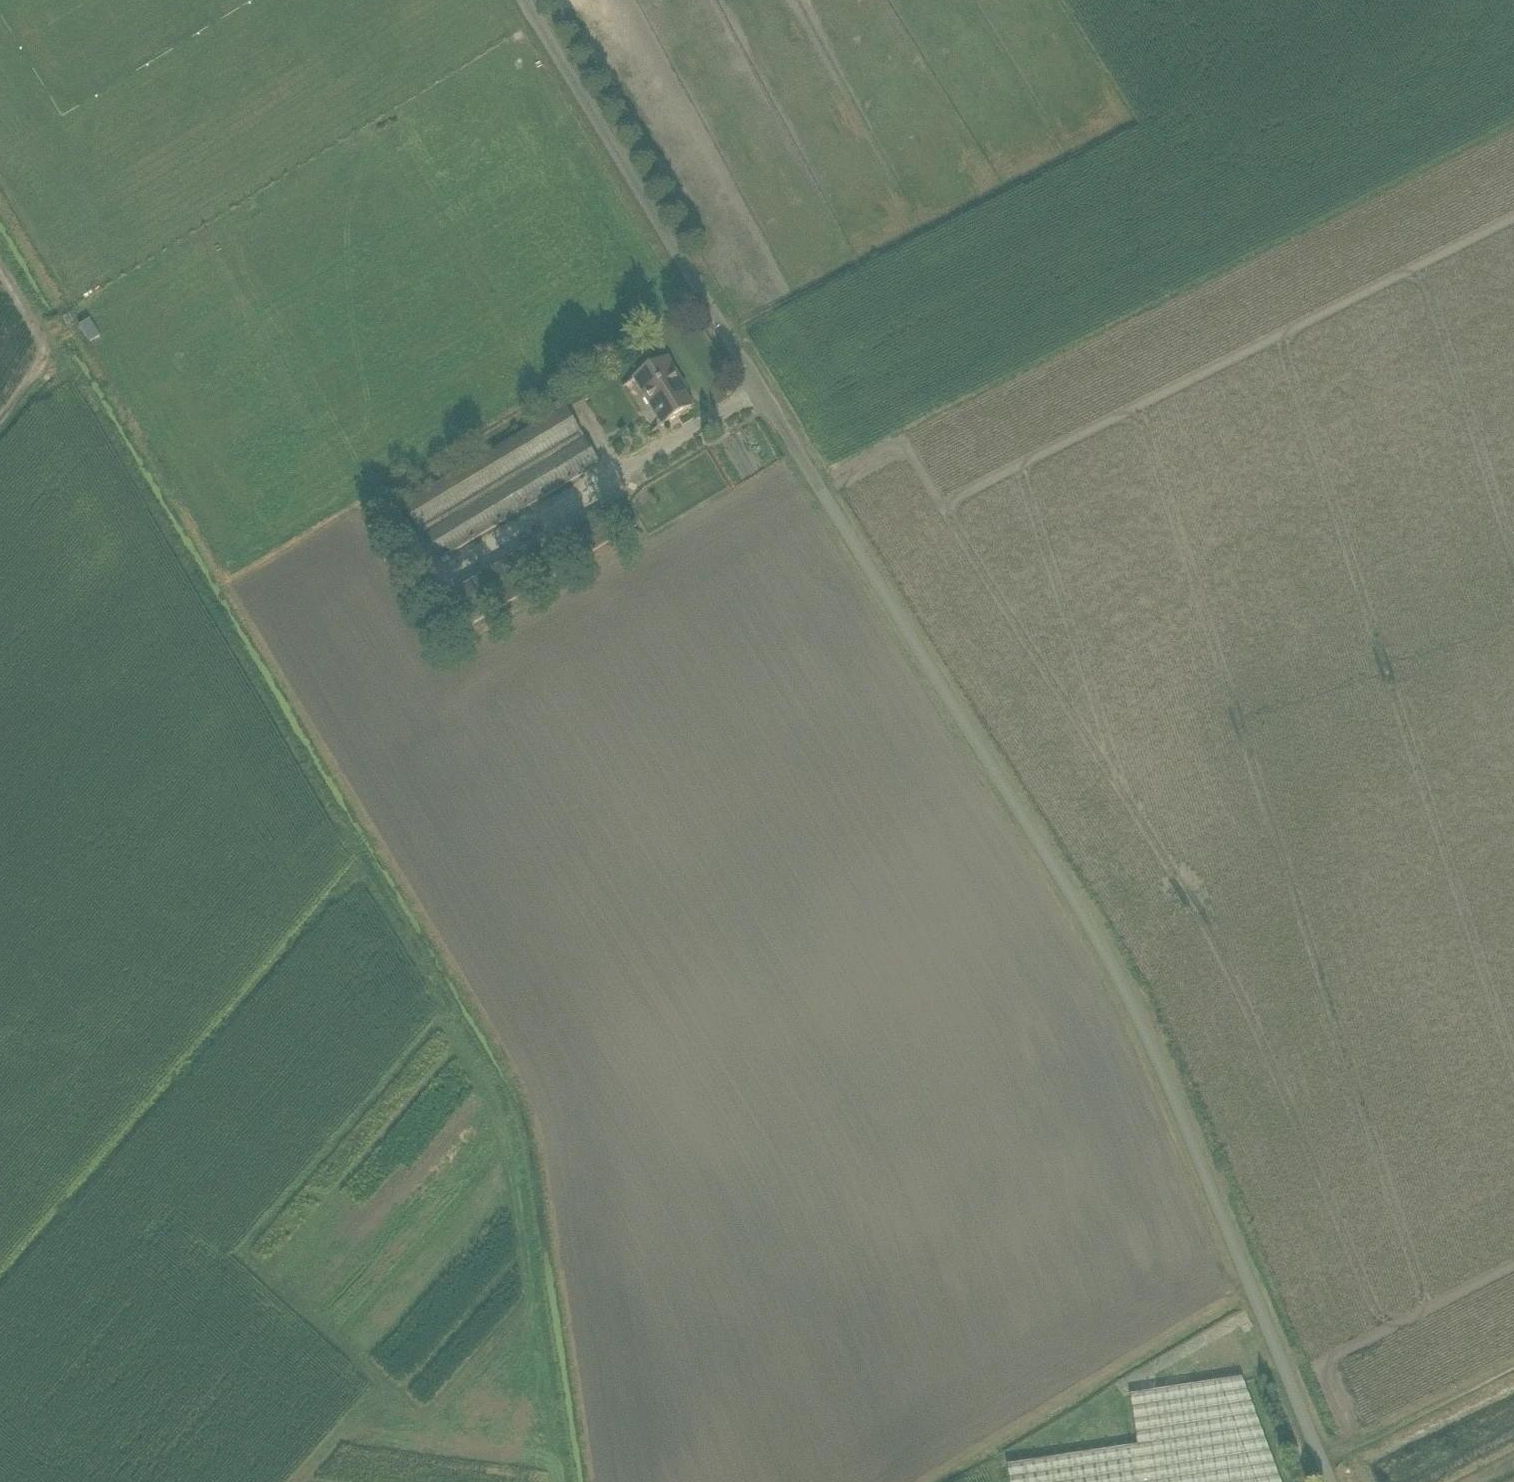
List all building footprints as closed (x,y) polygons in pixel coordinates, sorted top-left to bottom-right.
[(683,384),(668,360),(635,380),(663,426),(693,409),(679,386),(683,384)] [(600,464),(566,408),(405,506),(438,562),(600,464)] [(475,624),(553,577),(534,546),(457,593),(475,624)] [(1008,1481),(1282,1481),(1243,1377),(1132,1394),(1139,1445),(1005,1465),(1008,1481)]
